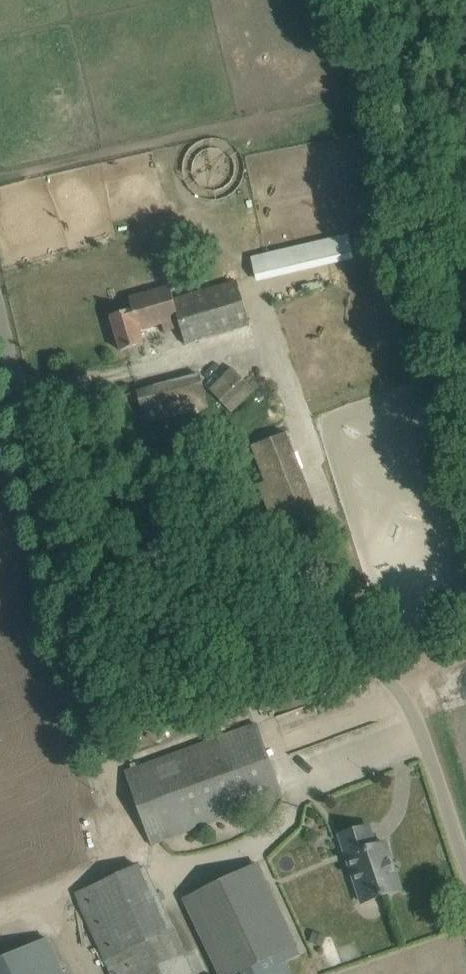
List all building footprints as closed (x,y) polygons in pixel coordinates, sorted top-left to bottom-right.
[(256,281),(354,260),(348,234),(250,255),(256,281)] [(236,280),(236,281),(232,267),(201,276),(204,290),(173,299),(170,286),(129,298),(133,310),(111,316),(121,351),(144,344),(140,330),(162,324),(164,331),(181,326),(186,345),(250,326),(236,280)] [(342,332),(317,342),(328,366),(353,356),(342,332)] [(294,369),(316,360),(311,345),(288,354),(294,369)] [(231,414),(255,391),(231,368),(208,392),(231,414)] [(200,375),(121,396),(123,405),(139,400),(145,423),(208,406),(200,375)] [(311,495),(286,431),(250,445),(275,509),(311,495)] [(125,771),(132,790),(151,844),(235,813),(239,825),(252,820),(248,809),(282,796),(256,724),(125,771)] [(340,835),(346,854),(362,902),(400,889),(385,843),(376,846),(369,826),(340,835)] [(285,962),(301,954),(258,861),(184,897),(221,973),(290,973),(285,962)] [(185,954),(179,957),(167,931),(168,930),(139,867),(75,894),(112,973),(193,973),(185,954)] [(0,960),(0,973),(64,973),(48,938),(0,960)]
